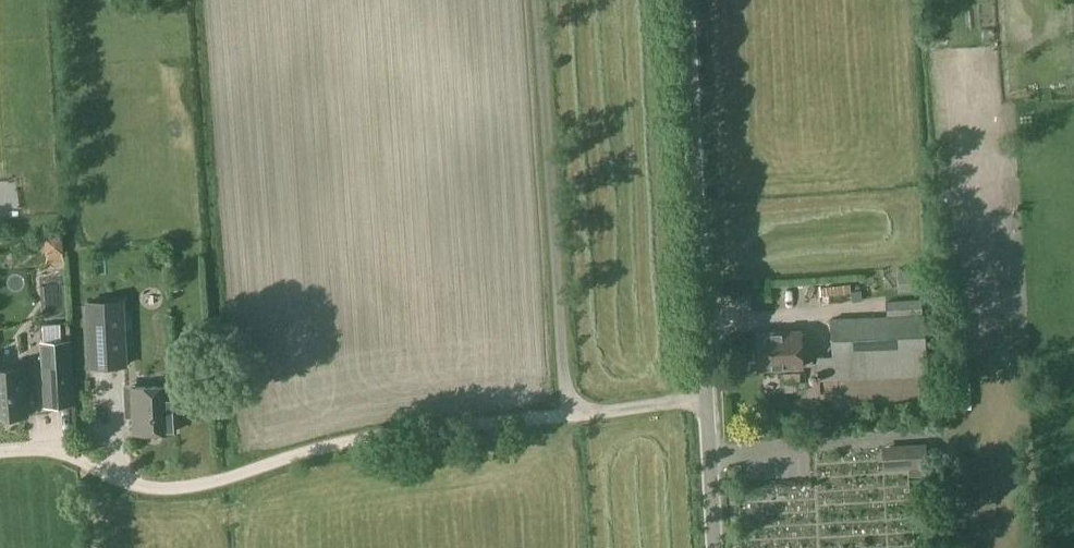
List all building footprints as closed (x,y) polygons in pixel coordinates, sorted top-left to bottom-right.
[(921,266),(896,267),(898,286),(923,285),(921,266)] [(824,295),(852,292),(852,291),(851,282),(823,284),(824,295)] [(862,290),(852,291),(852,292),(853,300),(864,299),(862,290)] [(124,296),(85,297),(88,362),(126,360),(124,296)] [(821,378),(929,373),(926,301),(889,302),(890,319),(834,321),(836,357),(820,358),(821,378)] [(965,318),(953,319),(956,381),(968,380),(965,318)] [(758,369),(803,367),(801,331),(756,333),(758,369)] [(46,407),(73,406),(71,341),(44,342),(46,407)] [(24,369),(0,370),(0,419),(27,417),(24,369)] [(87,408),(117,407),(116,373),(86,374),(87,408)] [(842,381),(823,381),(824,395),(843,394),(842,381)] [(134,432),(175,429),(173,385),(131,387),(134,432)] [(890,463),(910,462),(909,445),(889,446),(890,463)]
